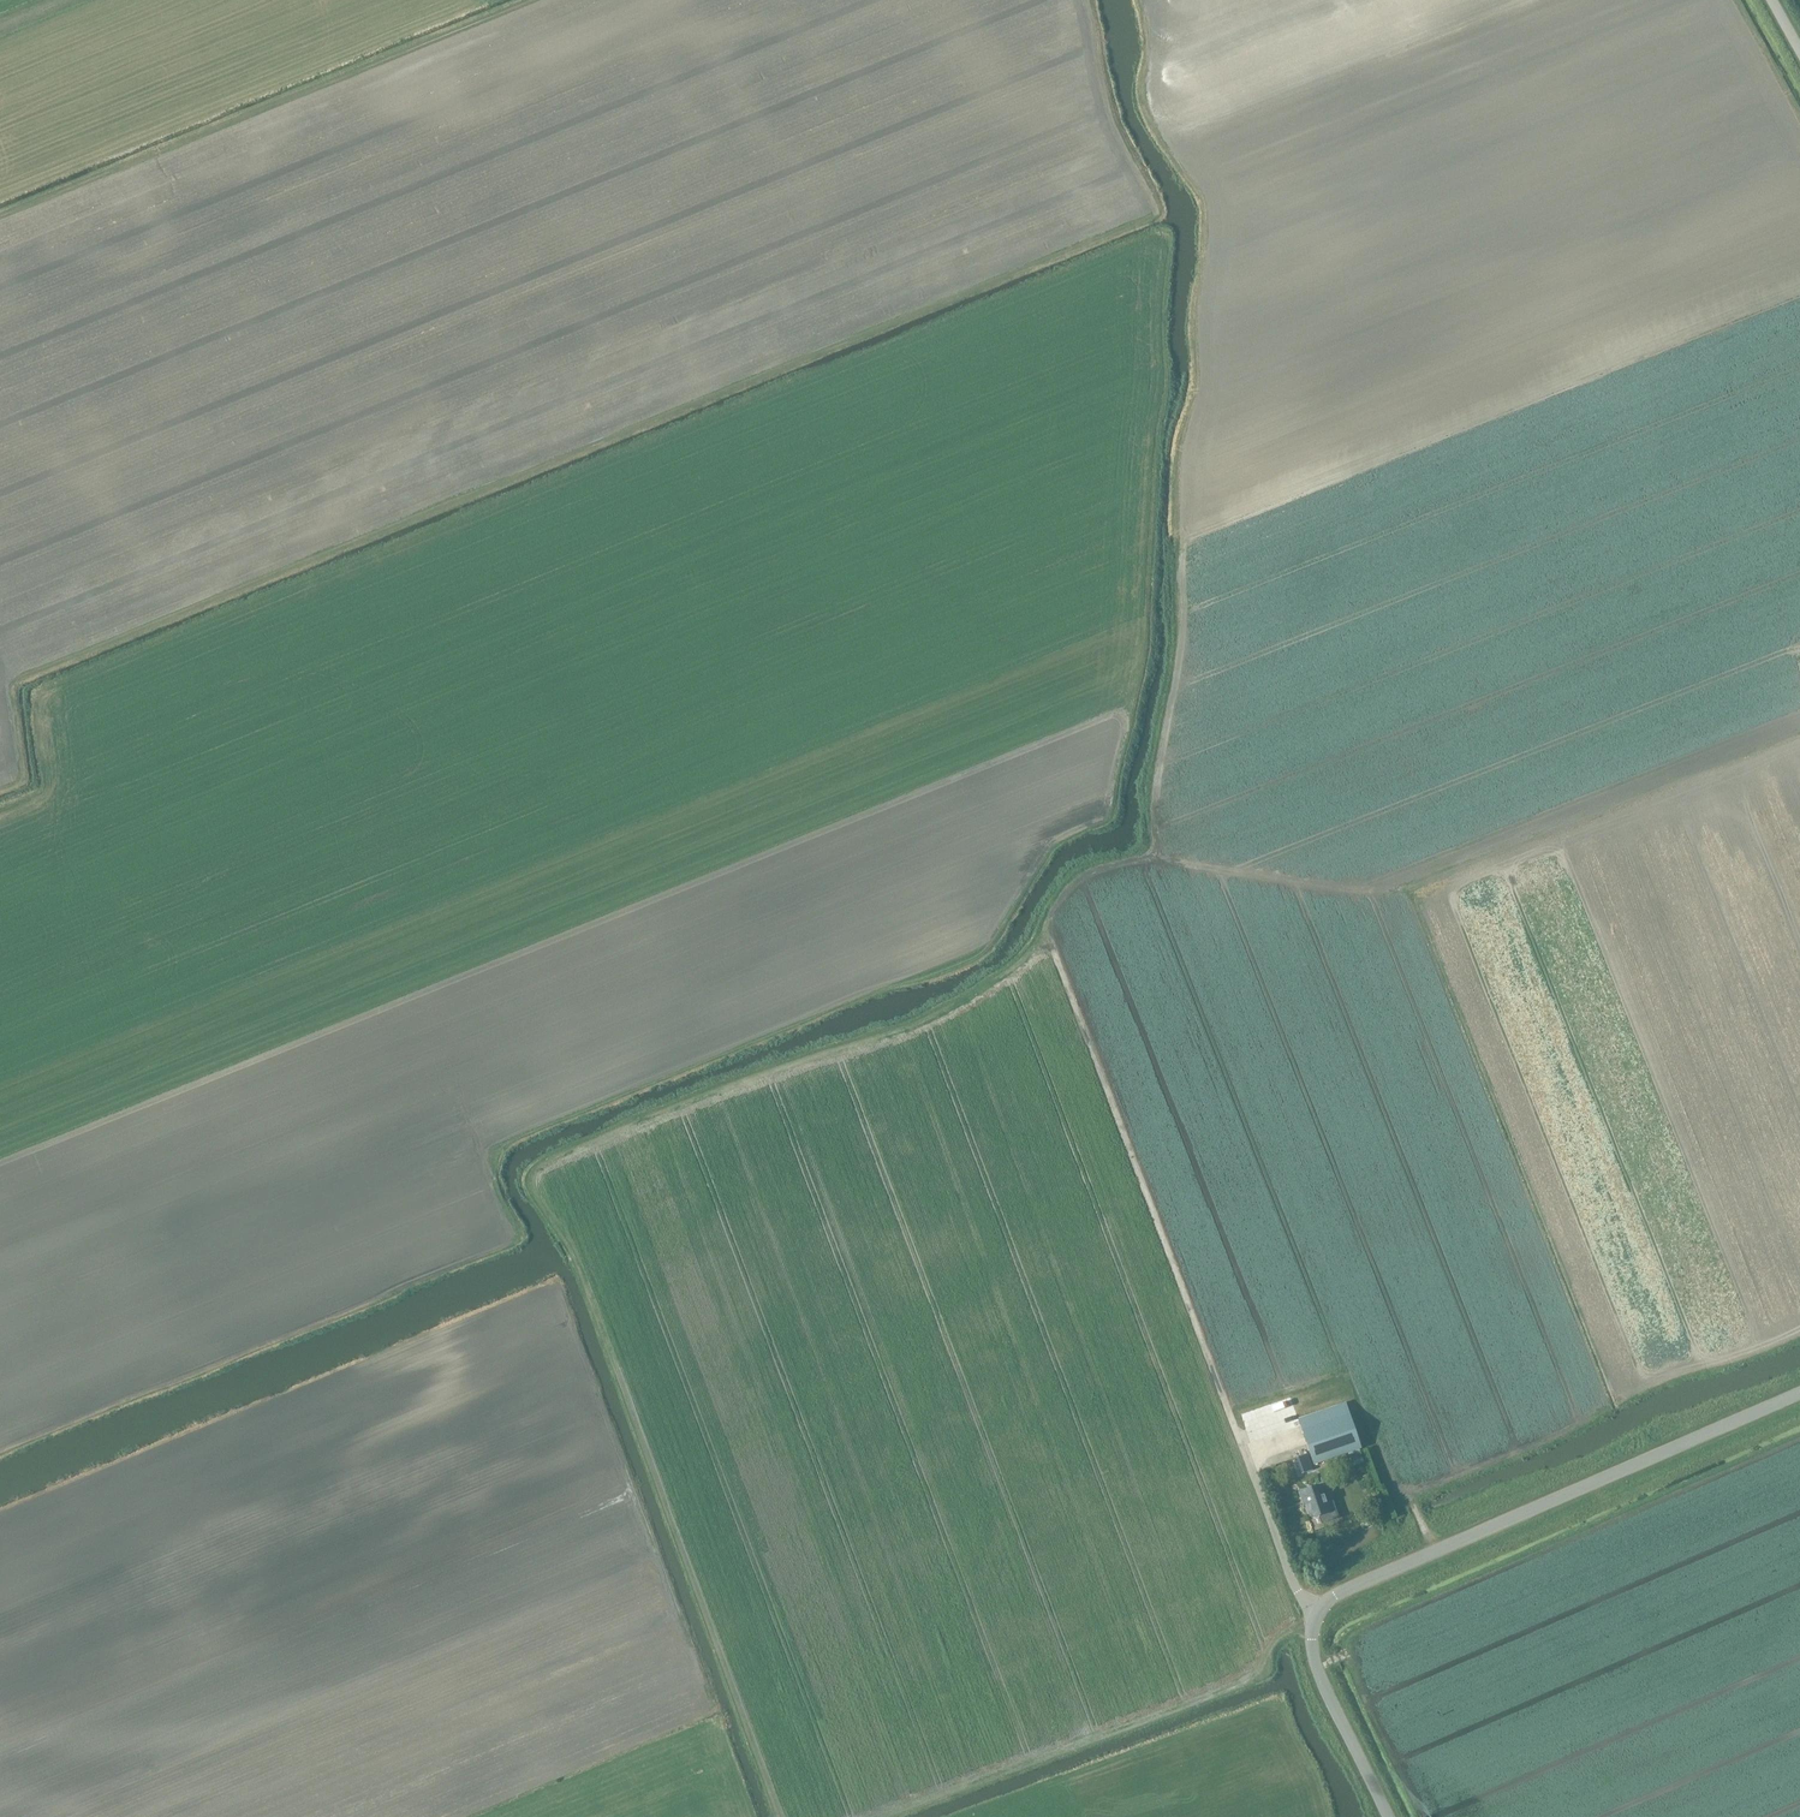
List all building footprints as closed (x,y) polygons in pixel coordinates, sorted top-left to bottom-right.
[(1362,1448),(1346,1403),(1299,1419),(1301,1425),(1303,1431),(1314,1465),(1362,1448)] [(1360,1449),(1348,1453),(1350,1459),(1362,1455),(1360,1449)] [(1299,1454),(1304,1468),(1311,1465),(1306,1451),(1299,1454)] [(1362,1456),(1353,1459),(1355,1465),(1364,1462),(1362,1456)] [(1320,1514),(1321,1517),(1331,1513),(1321,1486),(1300,1493),(1303,1501),(1306,1500),(1312,1517),(1320,1514)]
